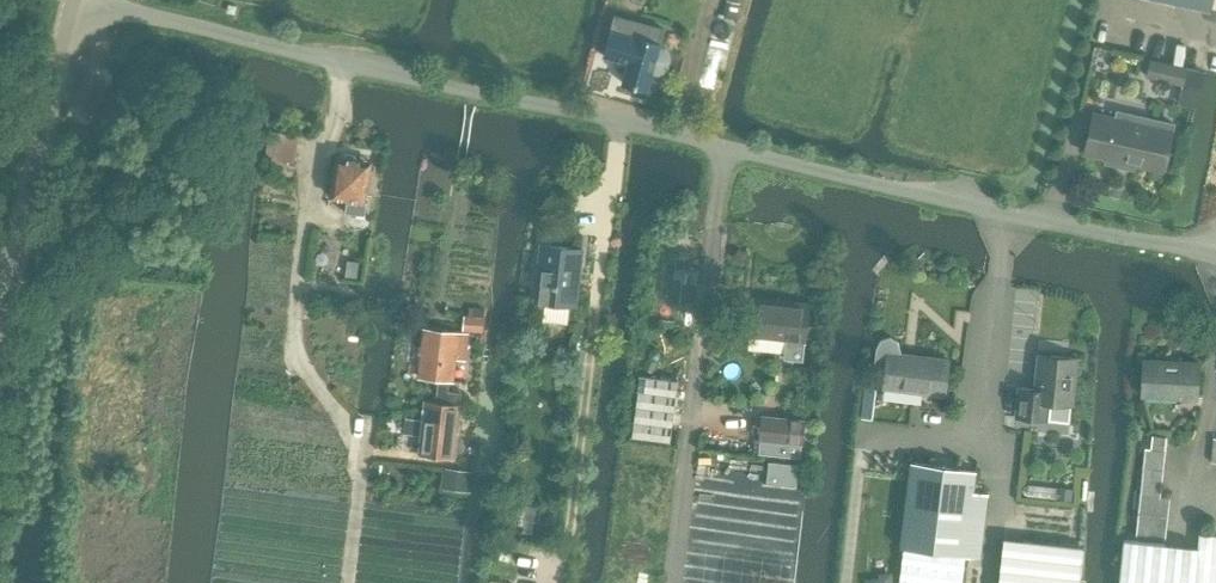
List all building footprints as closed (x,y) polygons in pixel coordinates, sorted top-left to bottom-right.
[(1211,10),(1213,0),(1165,0),(1211,10)] [(664,30),(615,16),(604,56),(627,62),(622,83),(648,90),(652,73),(658,74),(663,73),(667,69),(670,58),(669,53),(665,49),(659,47),(664,30)] [(1147,76),(1182,85),(1178,104),(1195,108),(1204,71),(1151,59),(1147,76)] [(1116,118),(1094,113),(1084,152),(1107,157),(1105,163),(1126,168),(1127,162),(1163,170),(1173,124),(1117,111),(1116,118)] [(345,214),(342,228),(369,232),(371,218),(370,217),(373,198),(364,197),(370,162),(356,160),(352,156),(344,154),(338,157),(336,157),(330,197),(345,199),(343,213),(345,214)] [(541,245),(535,301),(573,306),(580,249),(541,245)] [(358,262),(348,261),(346,275),(356,276),(358,262)] [(801,361),(807,305),(752,299),(748,335),(784,340),(782,359),(801,361)] [(463,331),(483,332),(484,317),(464,316),(463,331)] [(449,391),(450,380),(452,381),(455,357),(465,358),(467,334),(424,329),(419,377),(438,379),(436,403),(425,402),(419,453),(455,457),(462,393),(449,391)] [(872,370),(884,372),(882,387),(943,394),(947,360),(899,354),(899,352),(897,343),(889,338),(880,340),(875,349),(872,370)] [(1015,416),(1044,419),(1046,403),(1069,405),(1074,357),(1037,354),(1034,389),(1018,387),(1015,416)] [(649,359),(644,368),(653,372),(657,363),(649,359)] [(1196,362),(1143,360),(1141,396),(1195,399),(1196,362)] [(669,442),(672,411),(676,380),(638,376),(635,407),(631,437),(669,442)] [(873,419),(876,391),(867,390),(864,418),(873,419)] [(760,453),(800,457),(802,444),(803,444),(806,420),(761,415),(759,440),(761,440),(760,453)] [(1169,499),(1161,499),(1167,438),(1152,436),(1150,449),(1145,449),(1137,535),(1165,538),(1169,499)] [(768,461),(766,483),(796,486),(798,464),(768,461)] [(980,558),(988,494),(974,492),(976,470),(912,462),(902,548),(906,548),(901,582),(962,582),(966,556),(980,558)] [(447,472),(444,489),(470,492),(473,475),(447,472)] [(1058,488),(1057,498),(1071,500),(1072,490),(1058,488)] [(1198,534),(1197,547),(1125,539),(1121,582),(1215,582),(1215,535),(1198,534)] [(1003,539),(998,582),(1077,582),(1081,547),(1003,539)]
